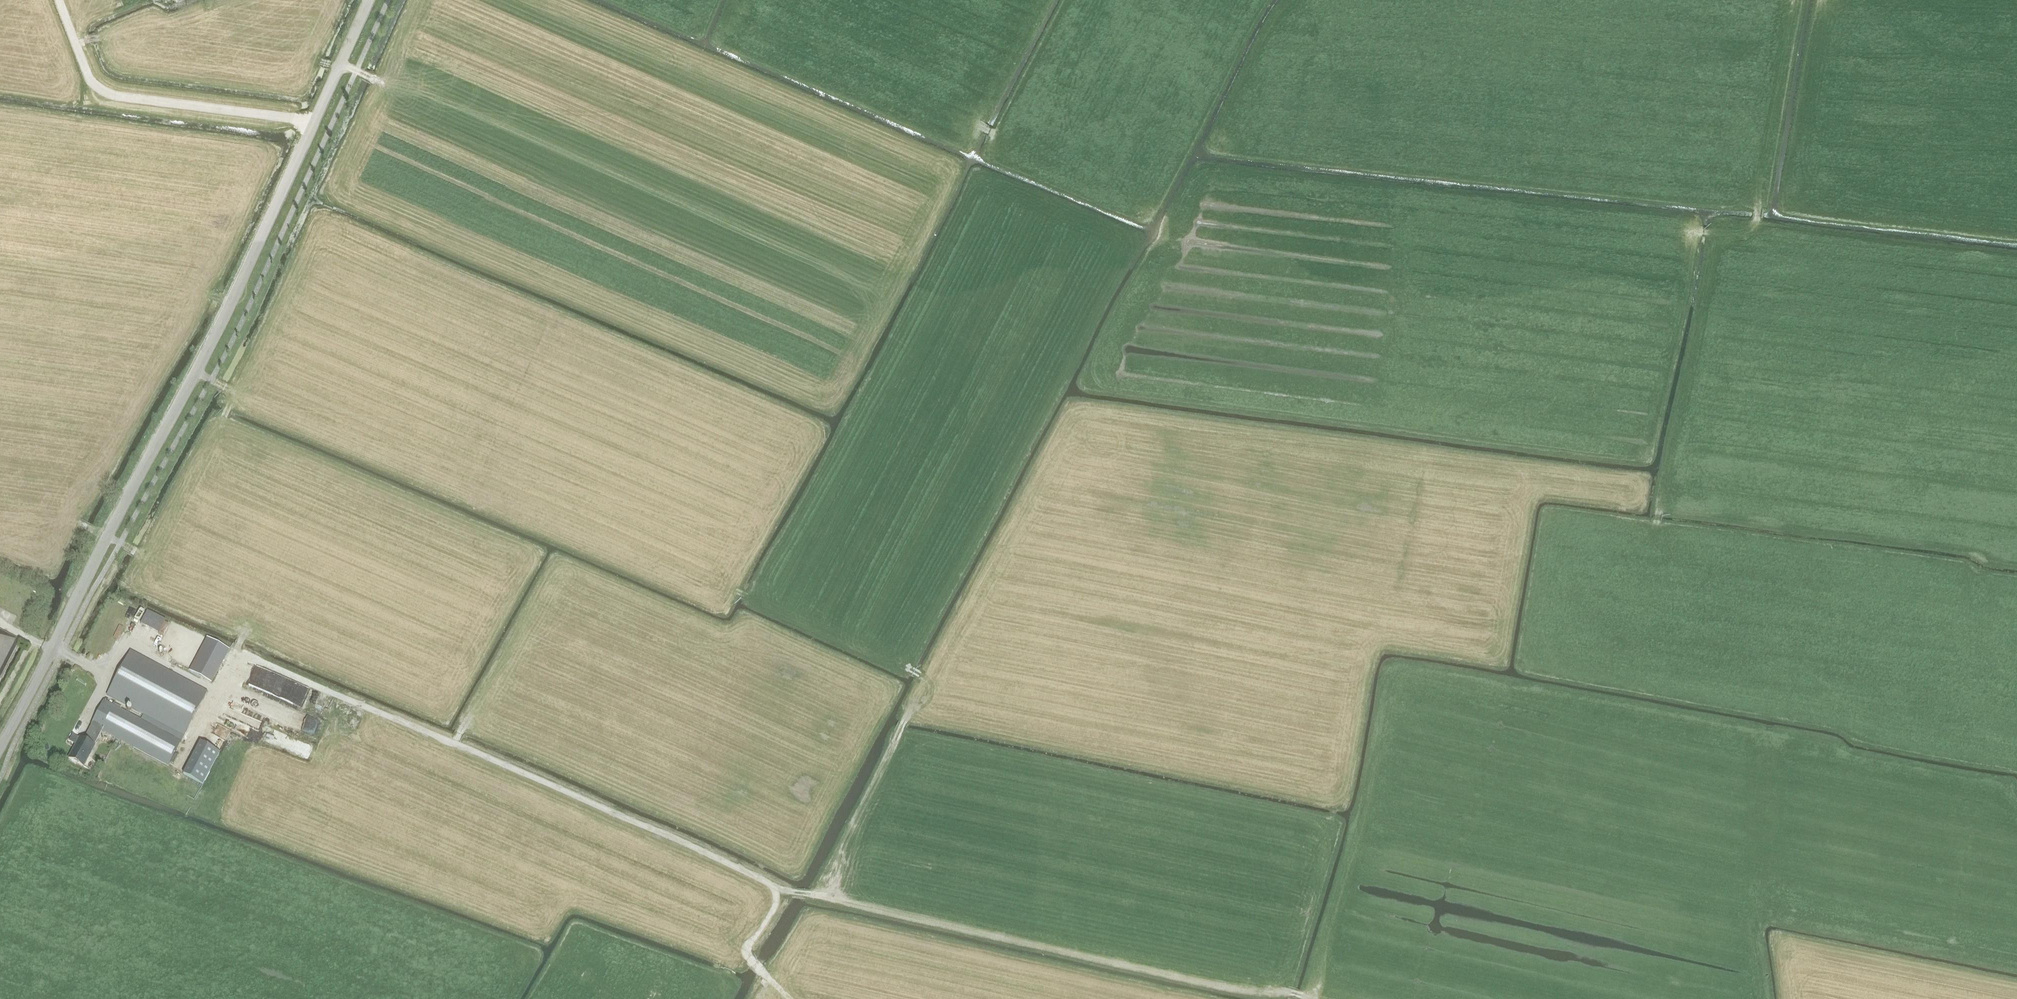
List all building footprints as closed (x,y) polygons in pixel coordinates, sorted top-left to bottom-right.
[(0,630),(0,676),(19,640),(0,630)] [(212,682),(229,650),(207,638),(190,670),(212,682)] [(168,766),(207,692),(131,651),(107,695),(144,714),(141,719),(104,700),(91,725),(92,725),(84,740),(80,738),(68,758),(84,766),(95,746),(94,745),(102,730),(168,766)] [(306,758),(311,745),(287,734),(281,747),(306,758)] [(202,784),(220,752),(200,742),(183,774),(202,784)]
